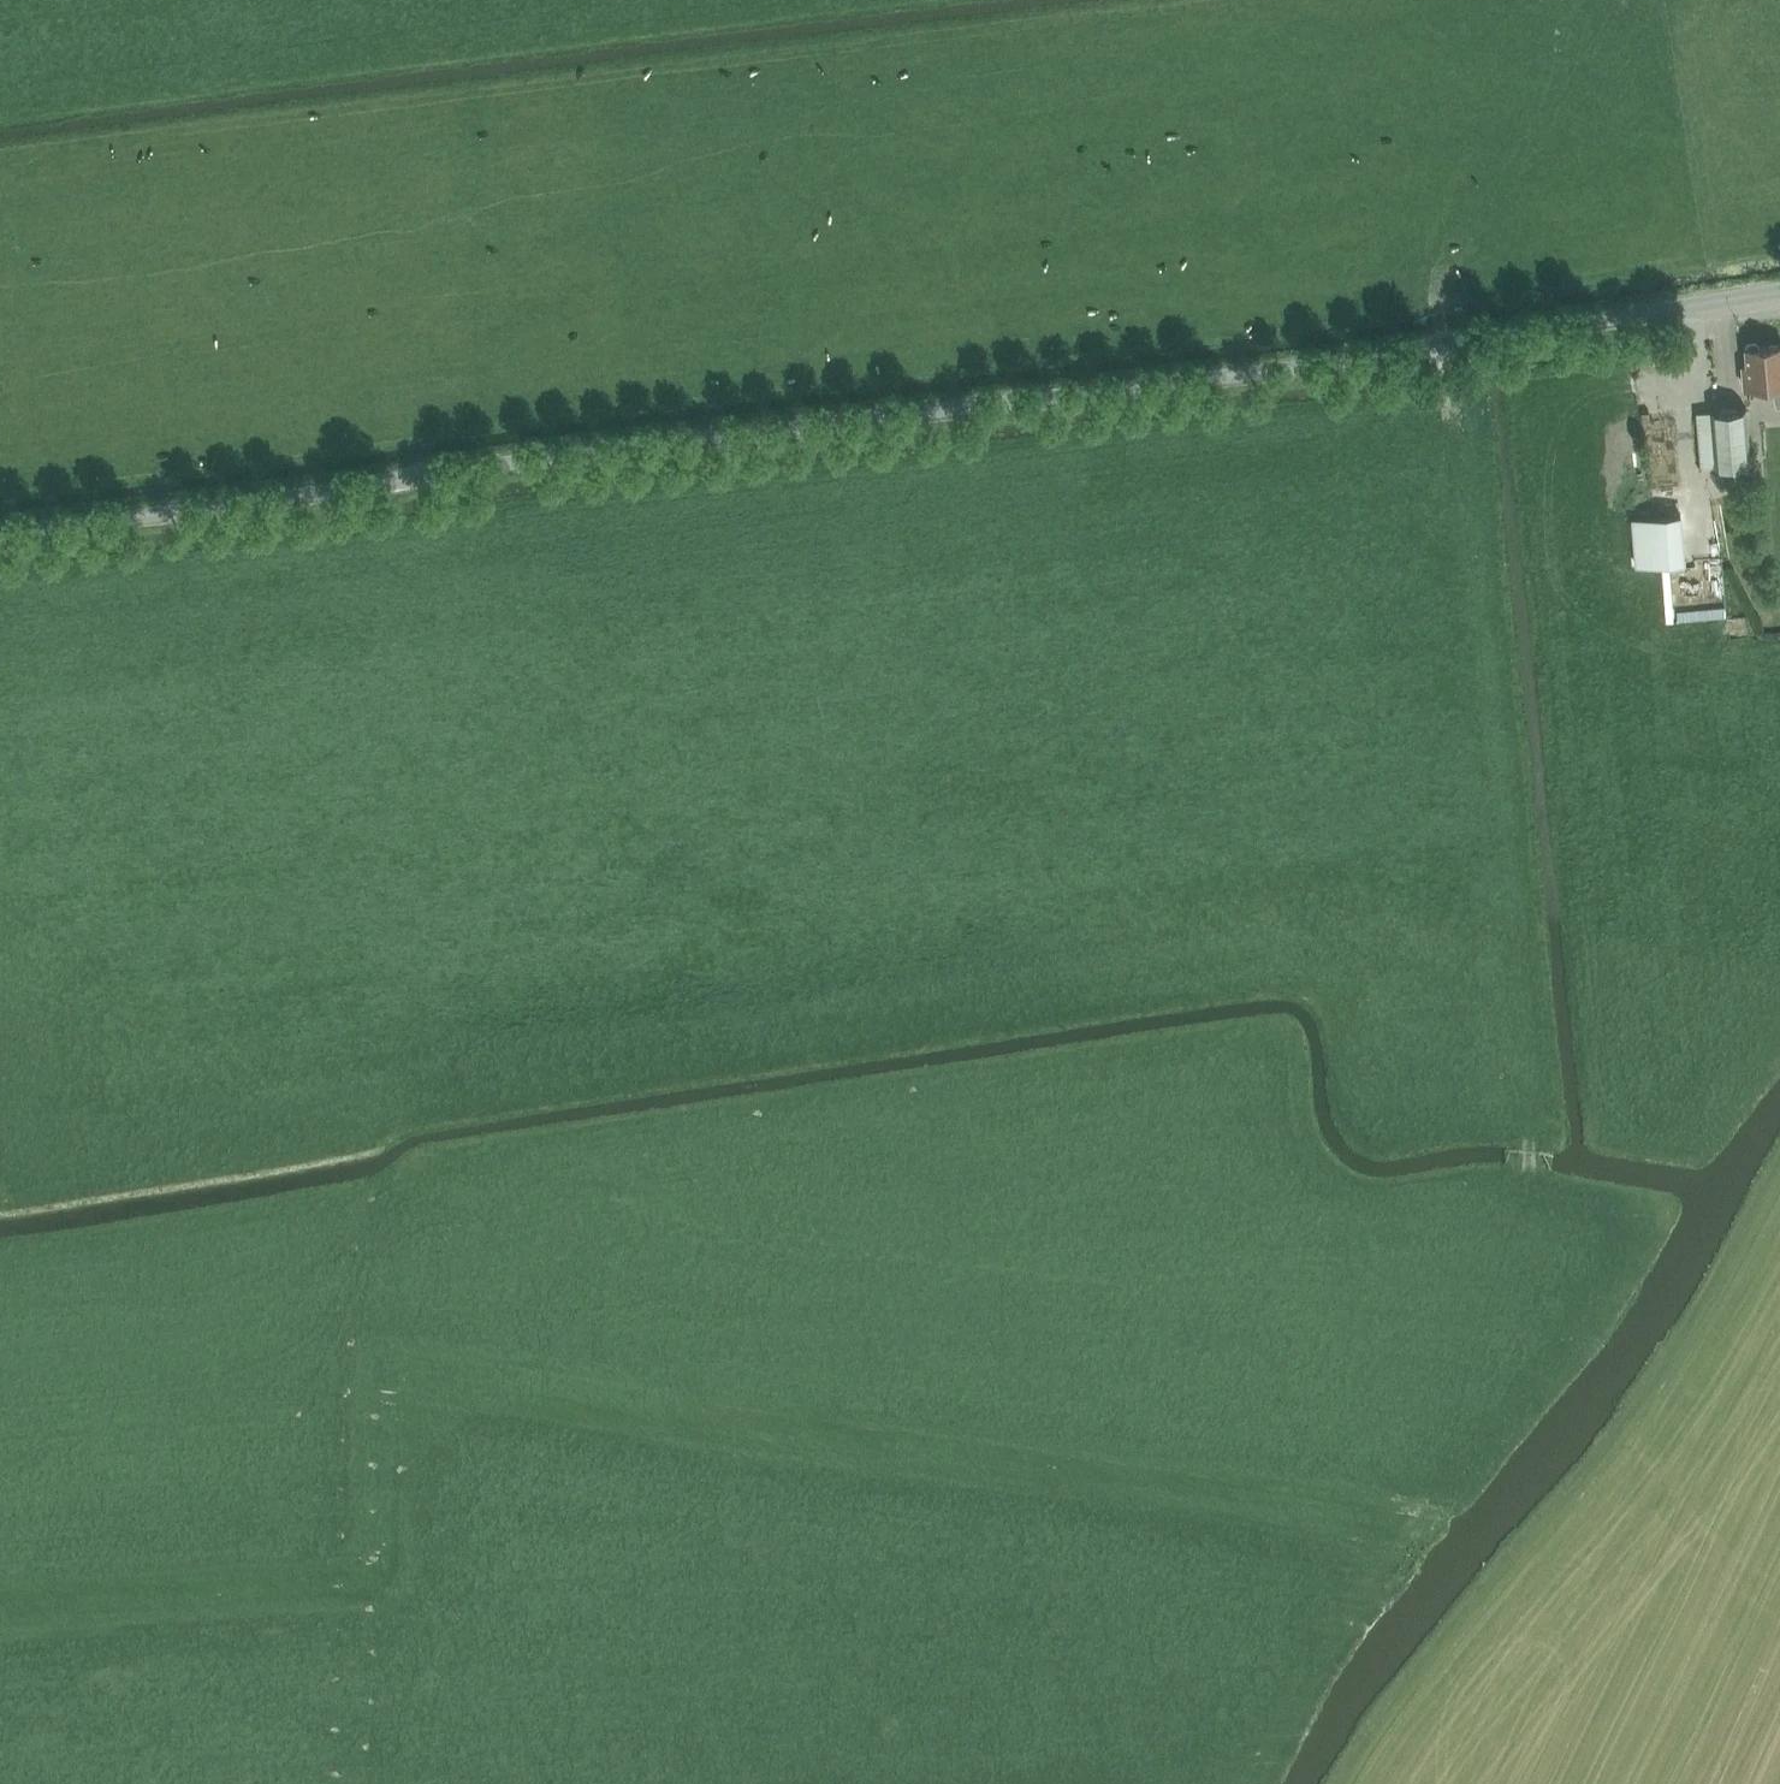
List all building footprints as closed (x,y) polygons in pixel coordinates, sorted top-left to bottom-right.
[(1746,365),(1741,366),(1744,386),(1770,382),(1777,405),(1779,405),(1779,343),(1743,348),(1746,365)] [(1745,407),(1712,410),(1716,467),(1749,465),(1745,407)] [(1653,465),(1653,479),(1674,478),(1673,464),(1653,465)] [(1632,512),(1633,560),(1684,560),(1683,512),(1632,512)] [(1720,598),(1718,553),(1693,554),(1693,564),(1706,563),(1708,599),(1720,598)]
